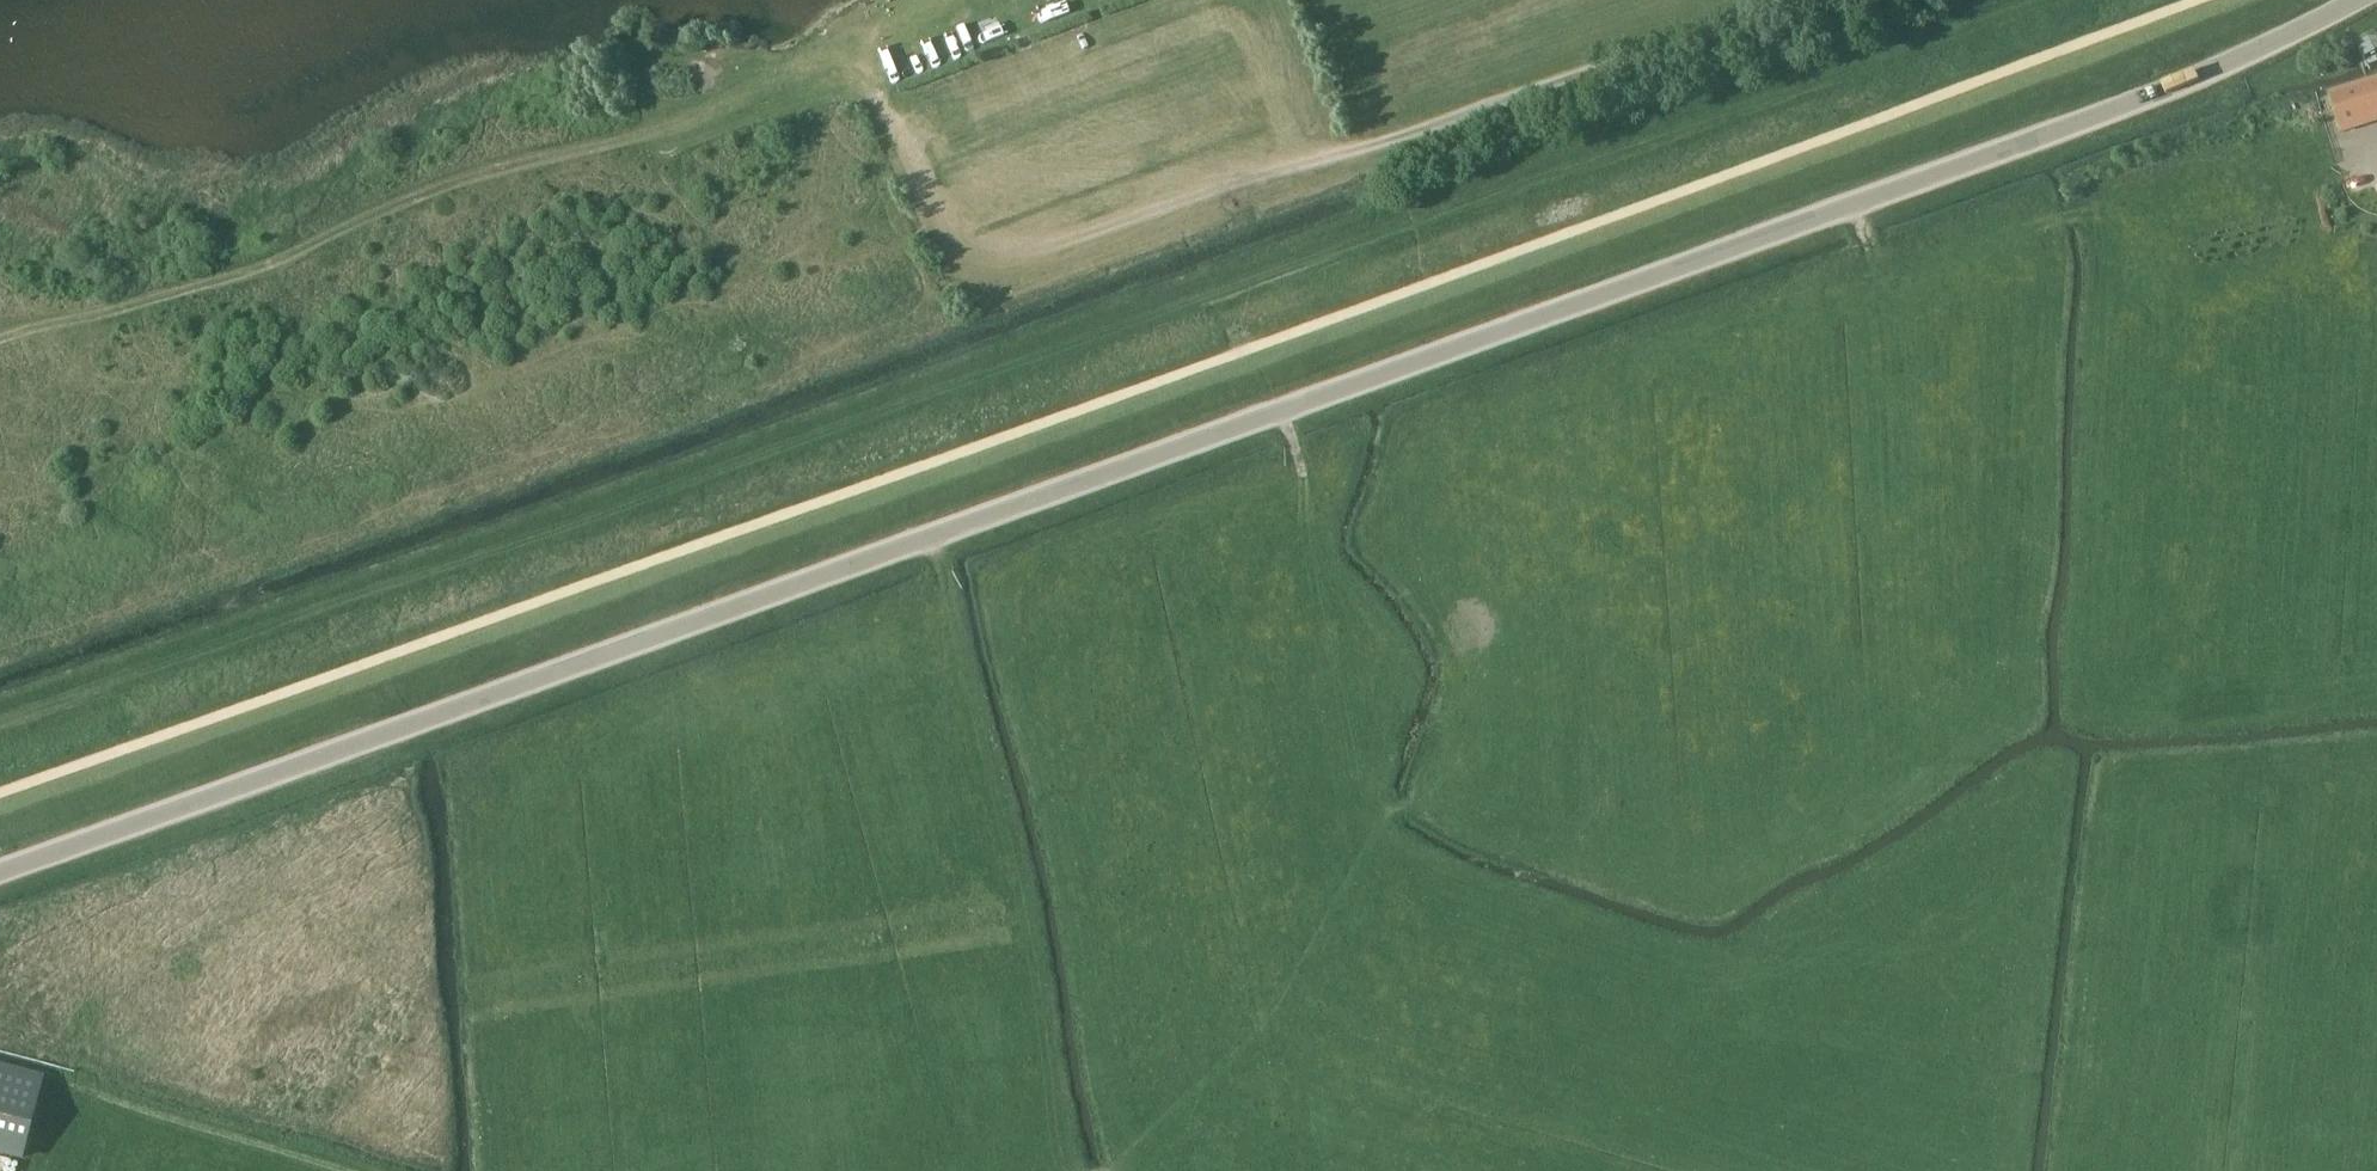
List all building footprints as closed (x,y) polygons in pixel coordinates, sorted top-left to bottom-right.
[(2328,94),(2339,131),(2376,119),(2376,78),(2328,94)] [(0,1064),(0,1155),(17,1159),(41,1074),(0,1064)]
